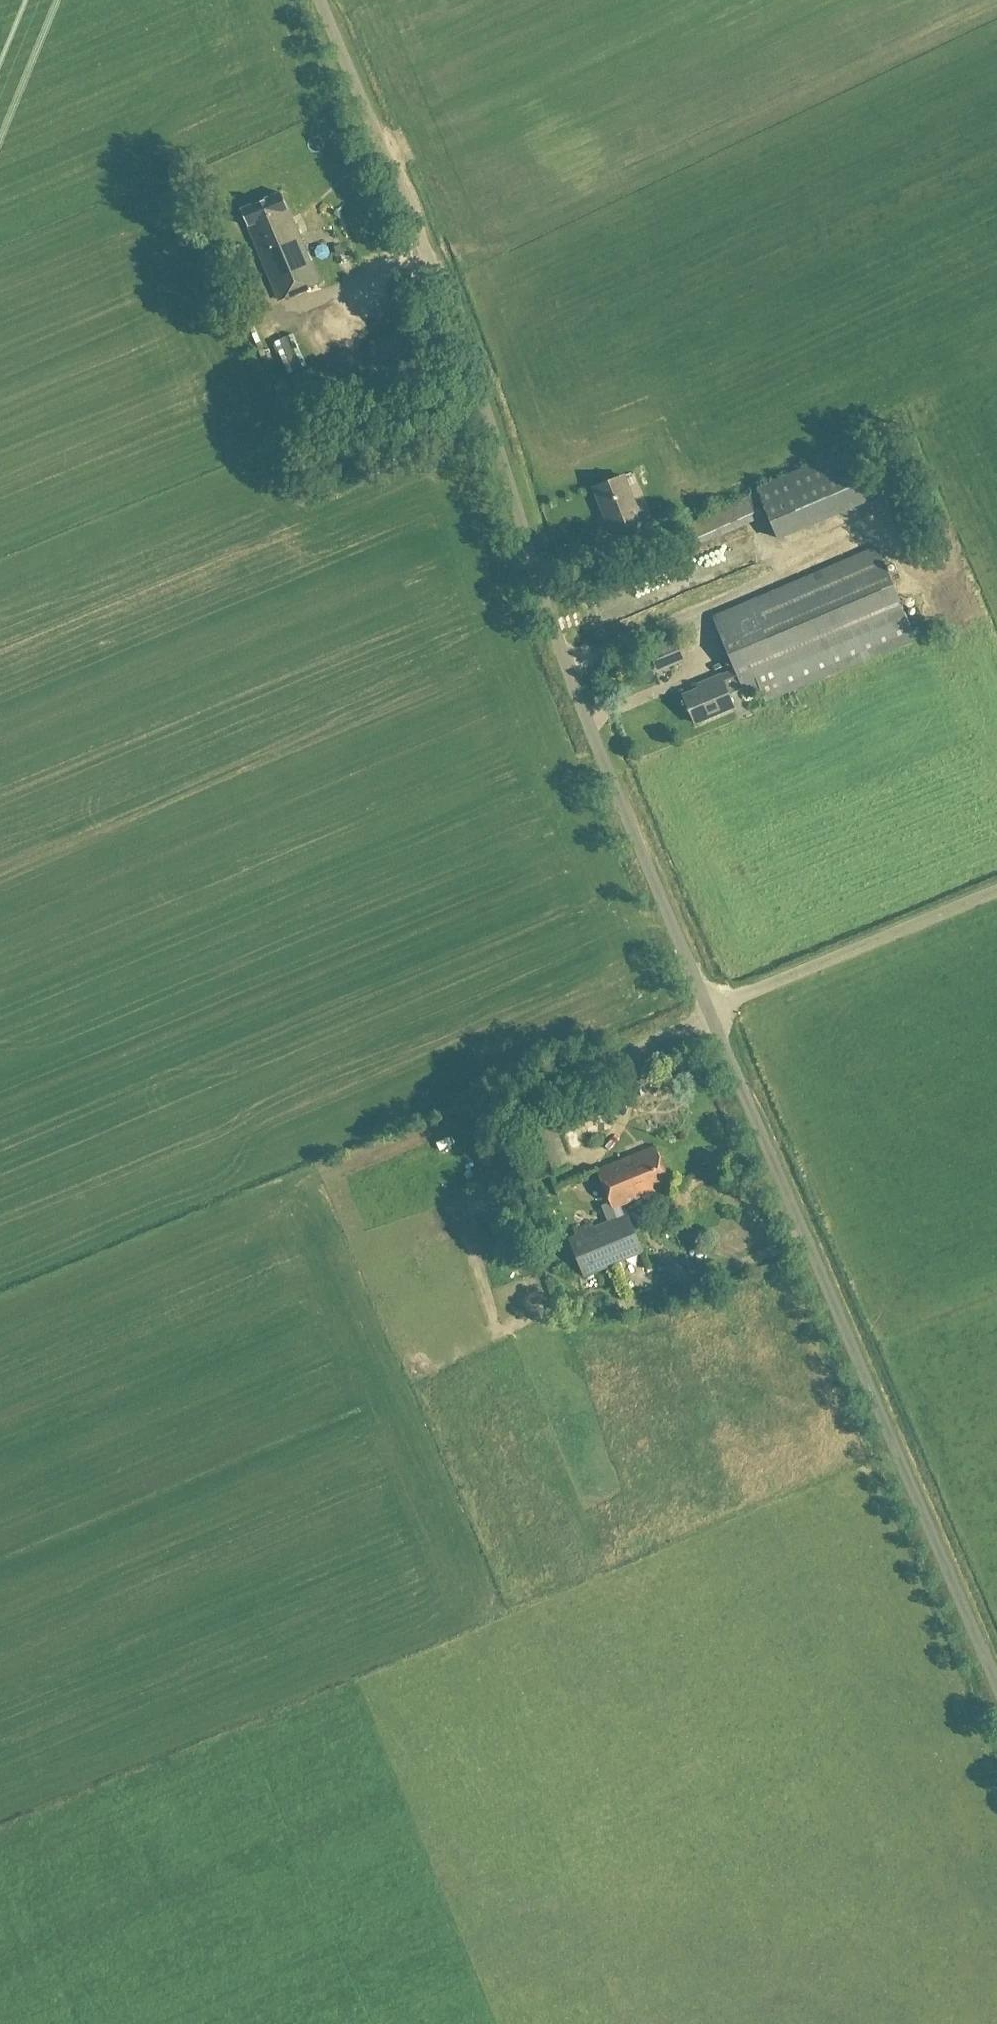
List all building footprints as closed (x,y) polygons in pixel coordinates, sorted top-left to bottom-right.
[(281,193),(241,211),(248,227),(249,226),(282,301),(322,283),(281,193)] [(847,449),(756,490),(778,541),(870,501),(847,449)] [(624,478),(594,489),(610,533),(620,530),(625,545),(653,535),(644,512),(637,514),(624,478)] [(753,494),(684,525),(693,545),(762,514),(753,494)] [(713,619),(735,671),(706,684),(708,687),(683,698),(695,725),(733,709),(728,697),(743,691),(744,693),(759,686),(765,702),(915,639),(877,550),(713,619)] [(650,664),(655,677),(685,666),(681,653),(650,664)] [(671,1186),(655,1147),(595,1171),(611,1210),(671,1186)] [(643,1251),(628,1215),(567,1240),(582,1276),(643,1251)]
